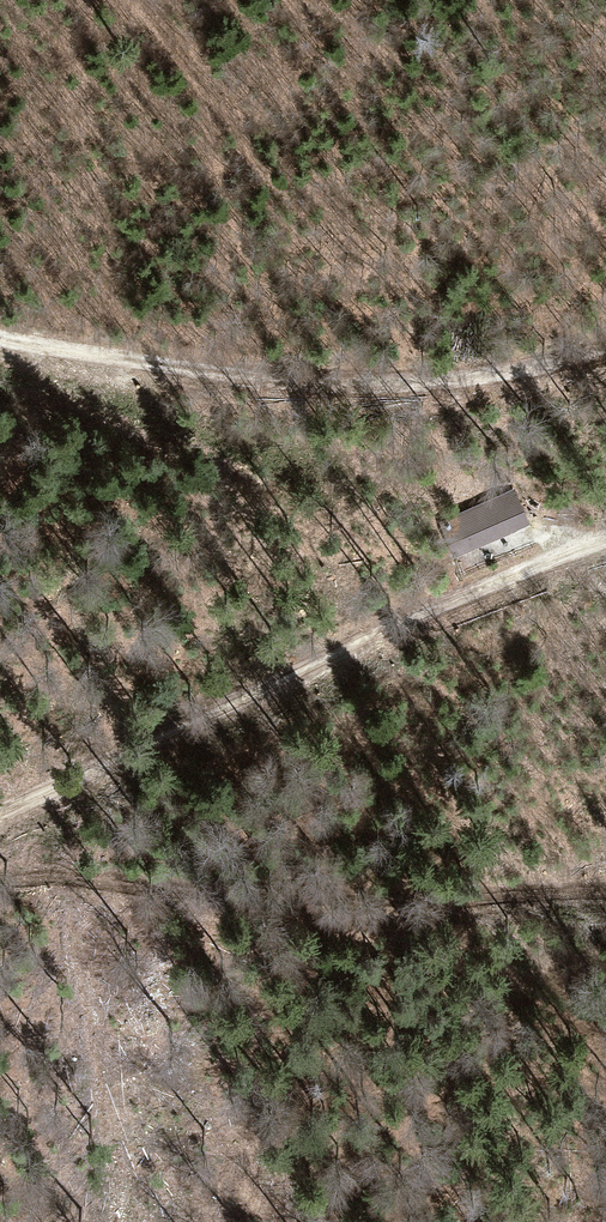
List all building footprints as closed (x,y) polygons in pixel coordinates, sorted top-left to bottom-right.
[(527,524),(514,494),(442,524),(455,555),(527,524)]
